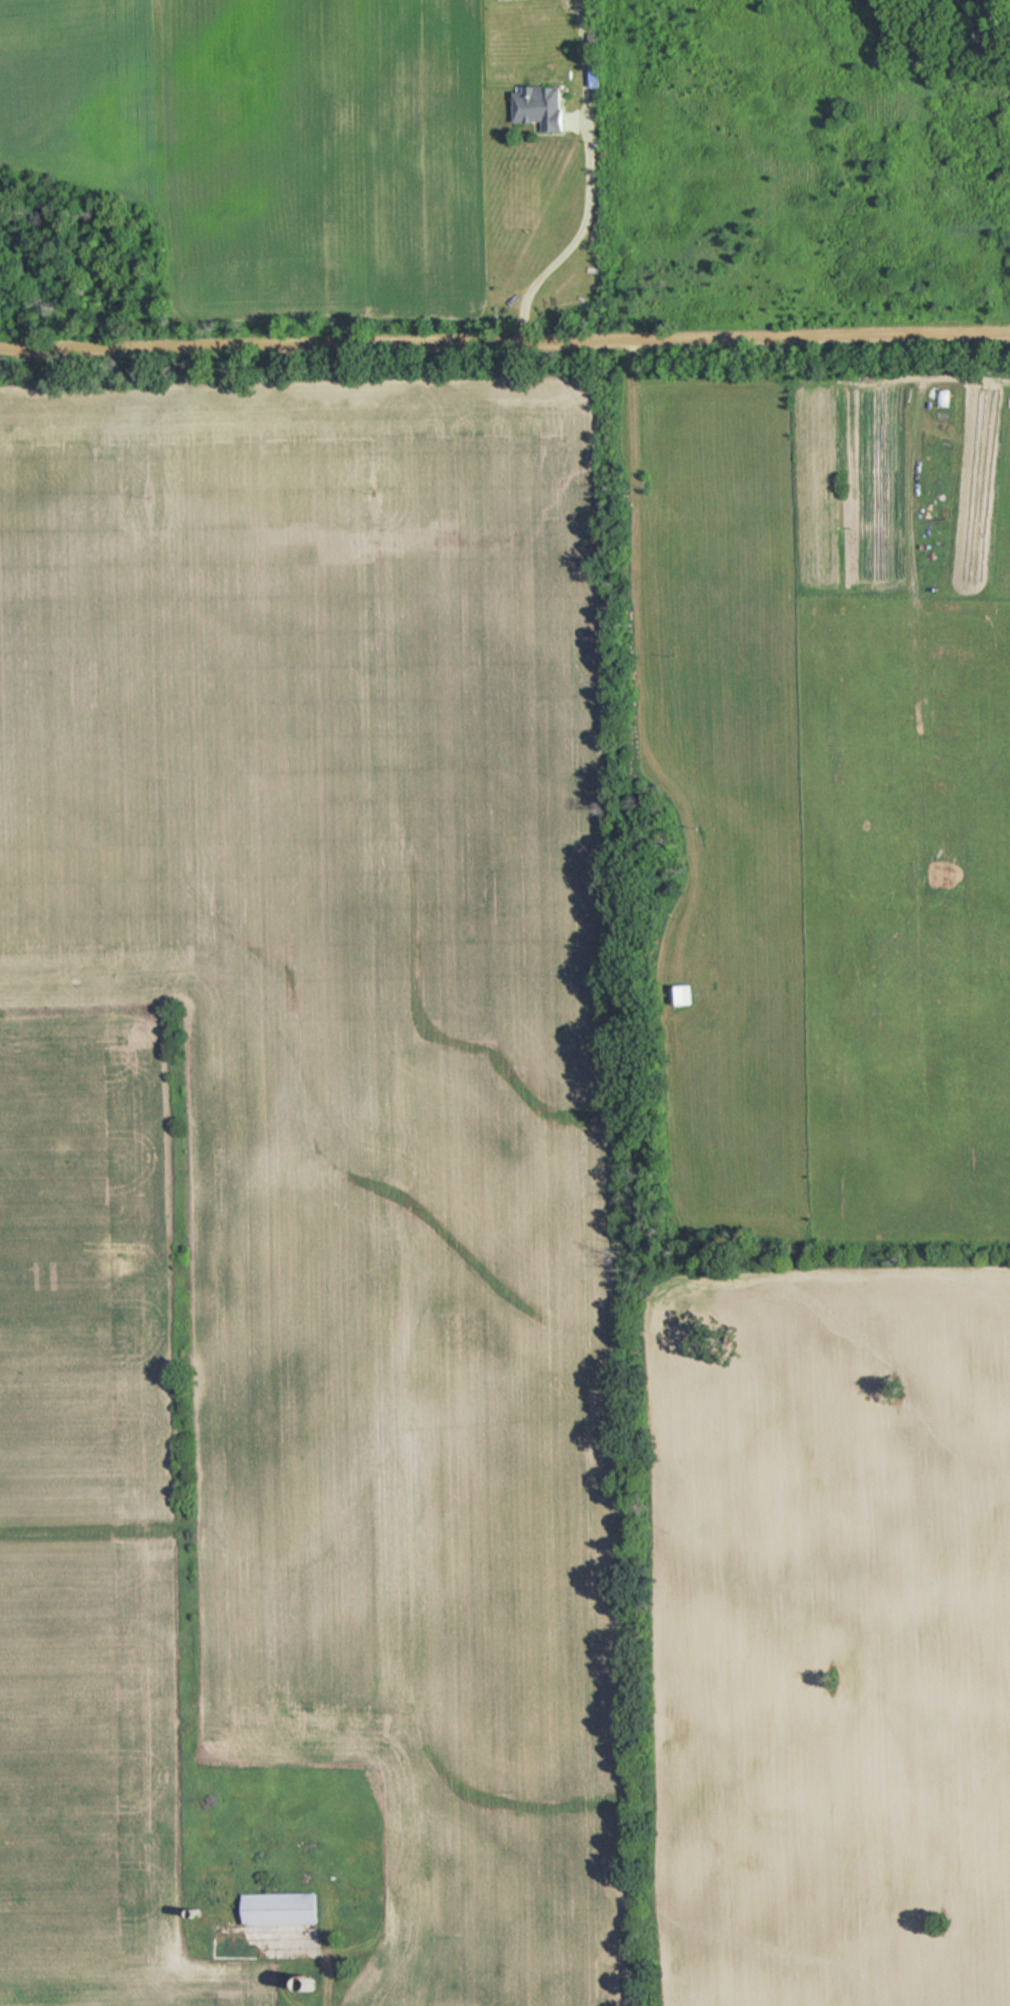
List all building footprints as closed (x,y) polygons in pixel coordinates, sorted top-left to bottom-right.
[(516,122),(545,122),(545,131),(565,131),(565,87),(516,87),(516,122)] [(677,1005),(694,1005),(694,986),(677,986),(677,1005)] [(245,1893),(245,1924),(321,1924),(321,1893),(245,1893)]
